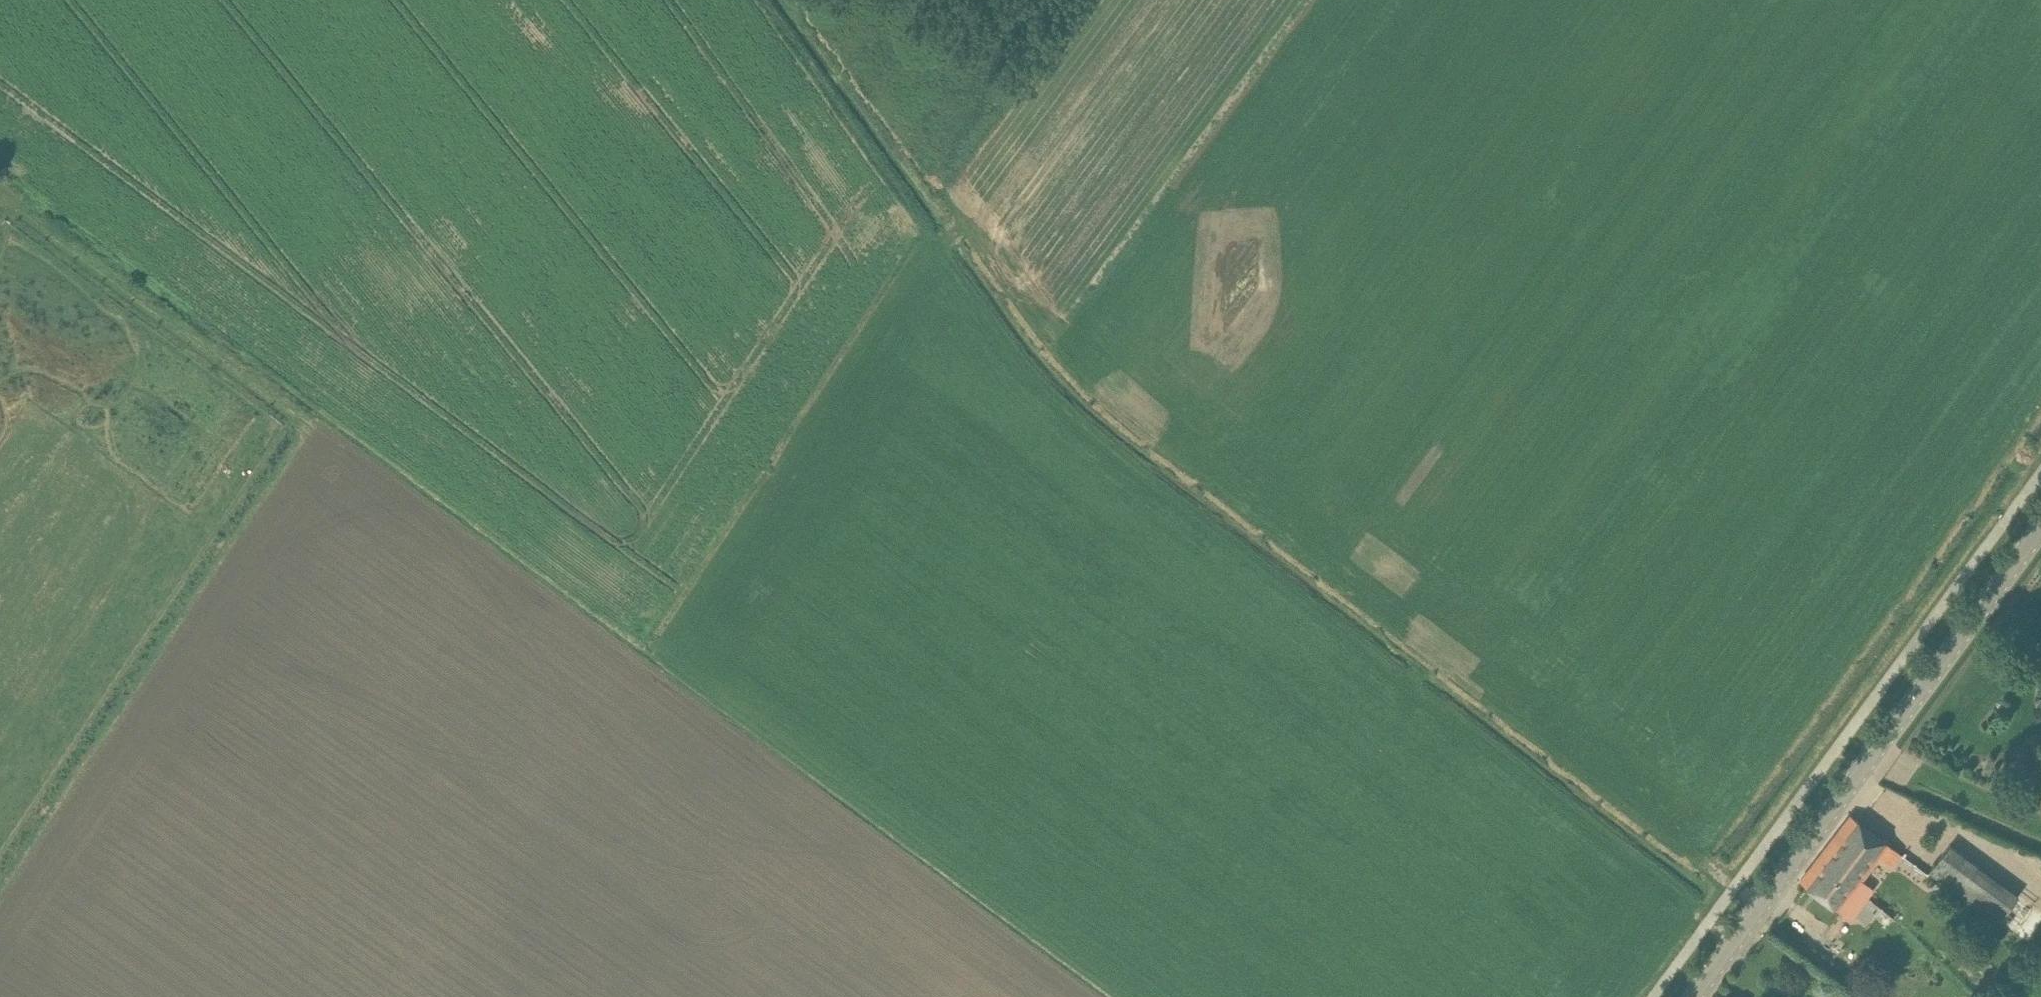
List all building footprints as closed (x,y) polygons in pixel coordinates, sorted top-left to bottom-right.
[(1851,814),(1801,880),(1854,920),(1878,889),(1861,876),(1878,855),(1890,864),(1899,852),(1891,845),(1851,814)] [(2040,922),(2040,913),(1950,844),(1930,870),(2025,943),(2040,922)] [(1824,933),(1813,948),(1833,963),(1844,948),(1824,933)]
